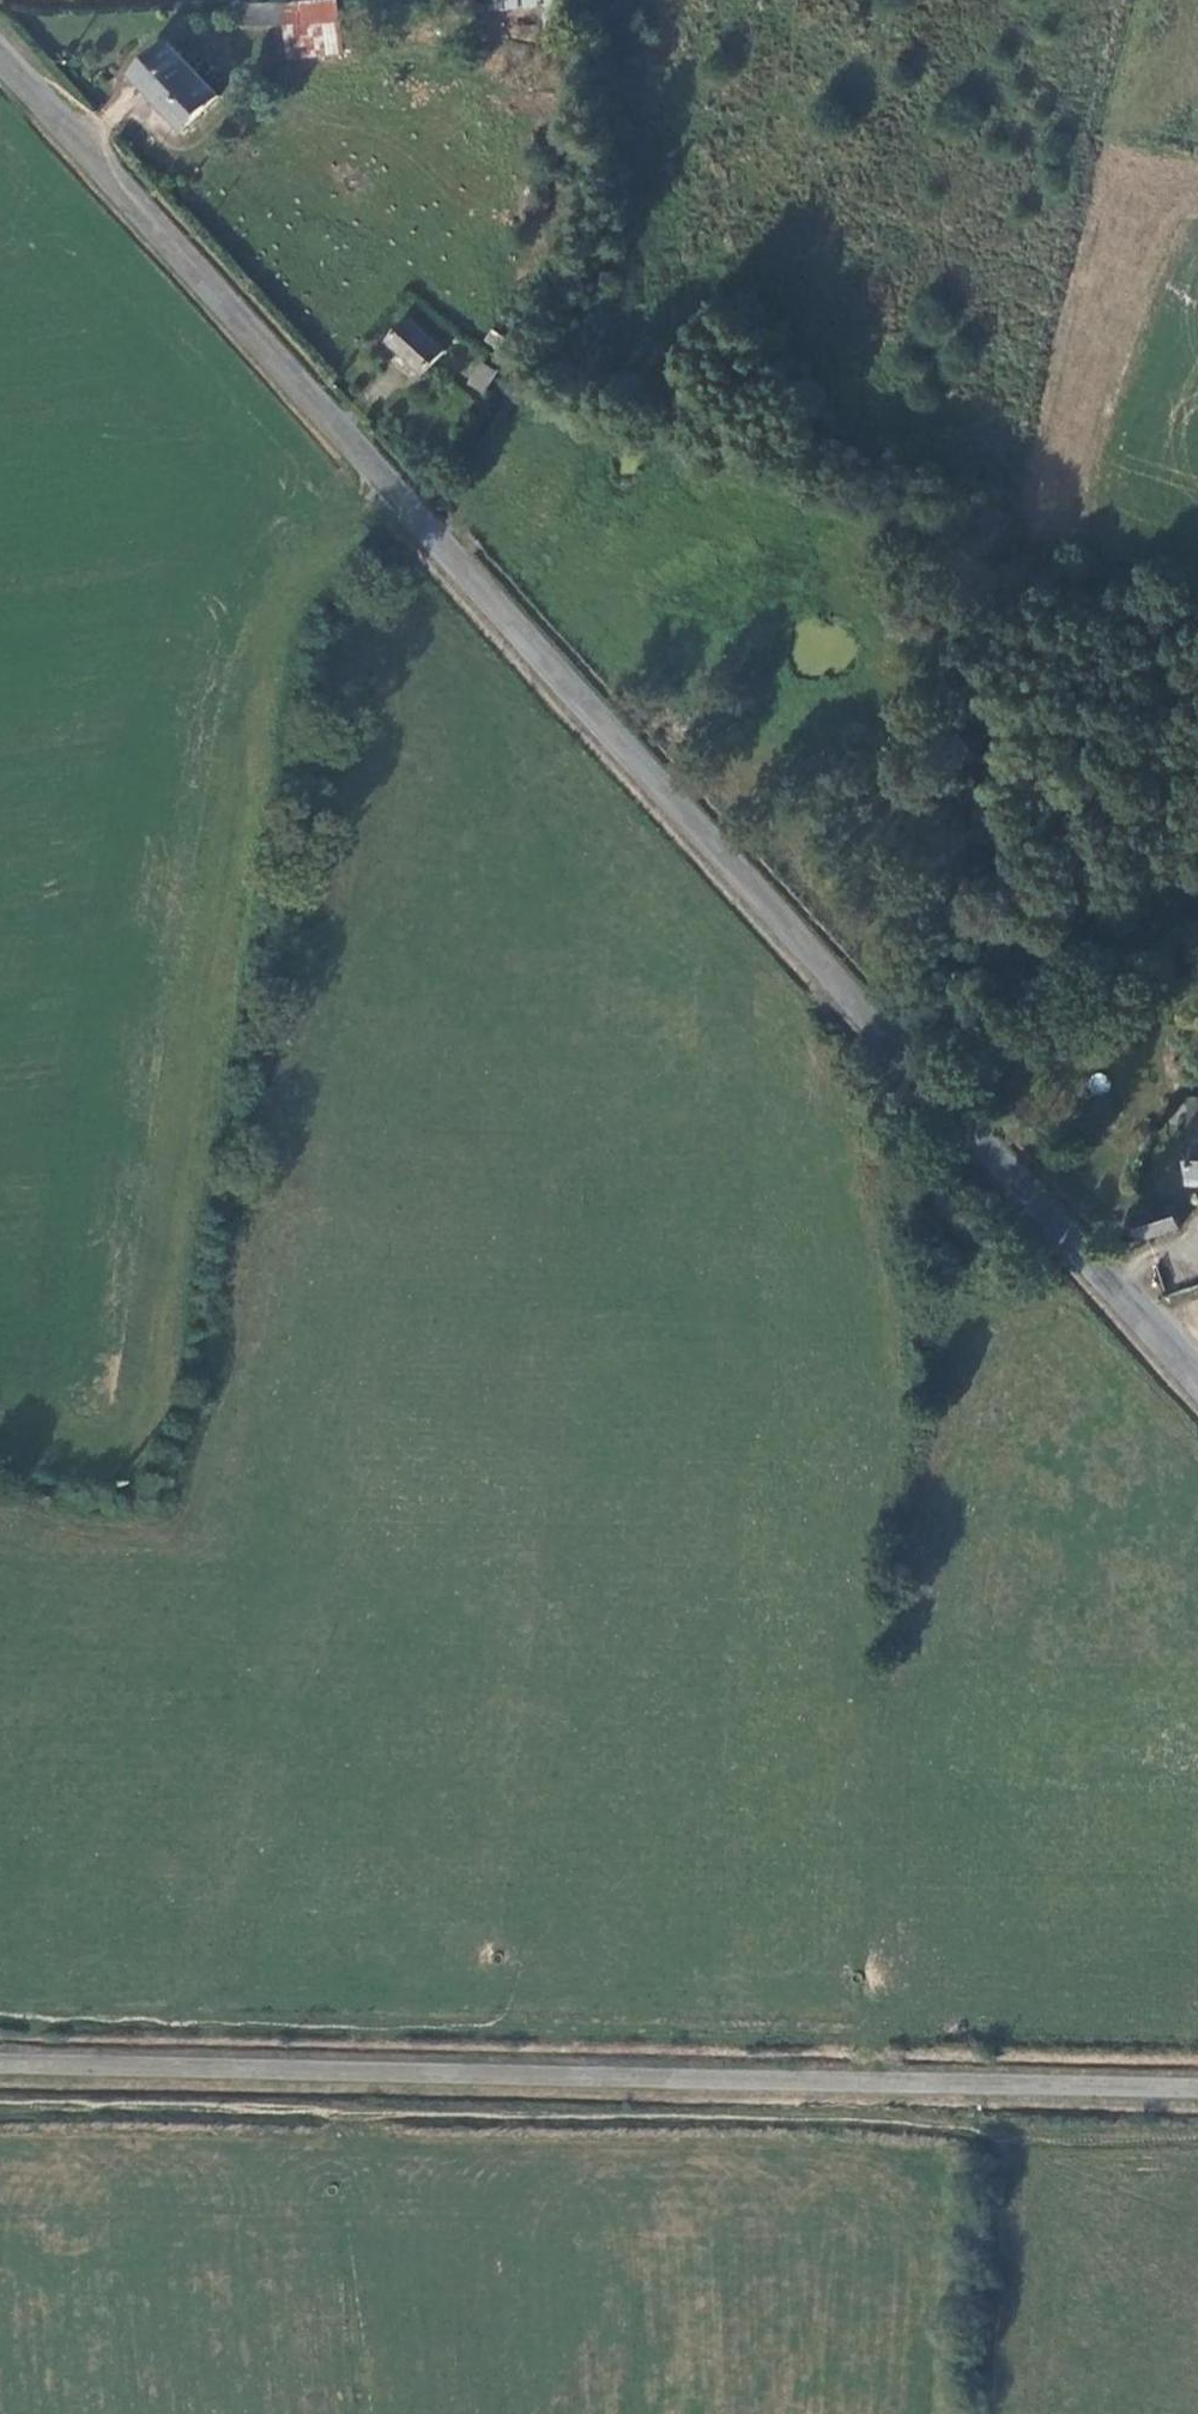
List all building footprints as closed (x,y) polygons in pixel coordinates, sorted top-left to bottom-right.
[(540,8),(540,0),(504,0),(505,9),(540,8)] [(289,31),(293,64),(346,60),(341,8),(288,11),(289,31)] [(250,34),(289,31),(288,11),(248,11),(250,34)] [(173,47),(137,80),(183,132),(218,98),(173,47)] [(412,318),(392,343),(427,372),(445,348),(412,318)] [(467,384),(483,395),(498,372),(480,362),(467,384)] [(1091,1072),(1086,1089),(1106,1094),(1110,1077),(1091,1072)] [(1188,1117),(1185,1180),(1197,1180),(1197,1117),(1188,1117)] [(1171,1207),(1131,1219),(1137,1239),(1177,1228),(1171,1207)]
